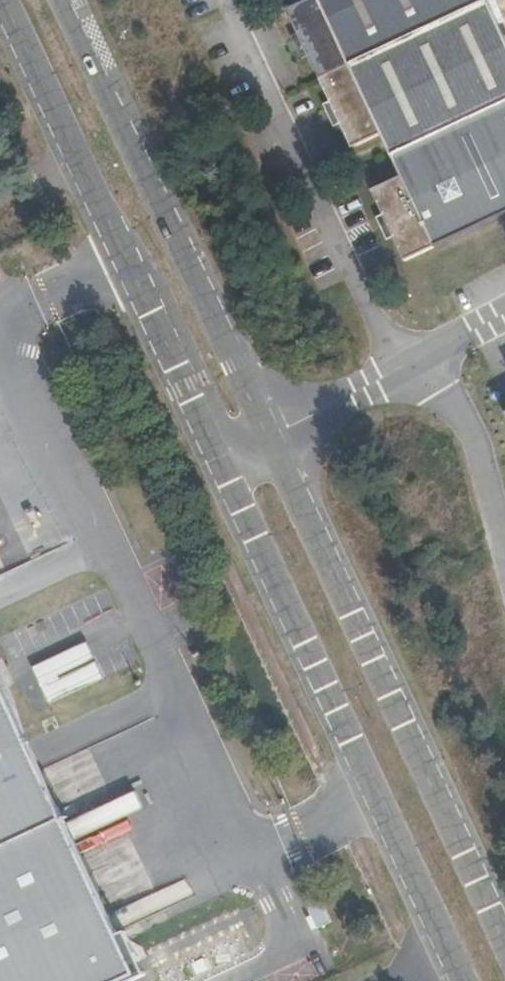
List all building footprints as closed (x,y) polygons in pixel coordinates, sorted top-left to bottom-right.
[(373,189),(388,222),(406,260),(504,214),(504,34),(489,1),(491,0),(277,0),(281,9),(288,6),(354,147),(382,134),(402,176),(373,189)] [(142,967),(138,959),(131,963),(0,685),(0,980),(113,980),(142,967)] [(142,967),(113,980),(132,980),(145,975),(142,967)]
